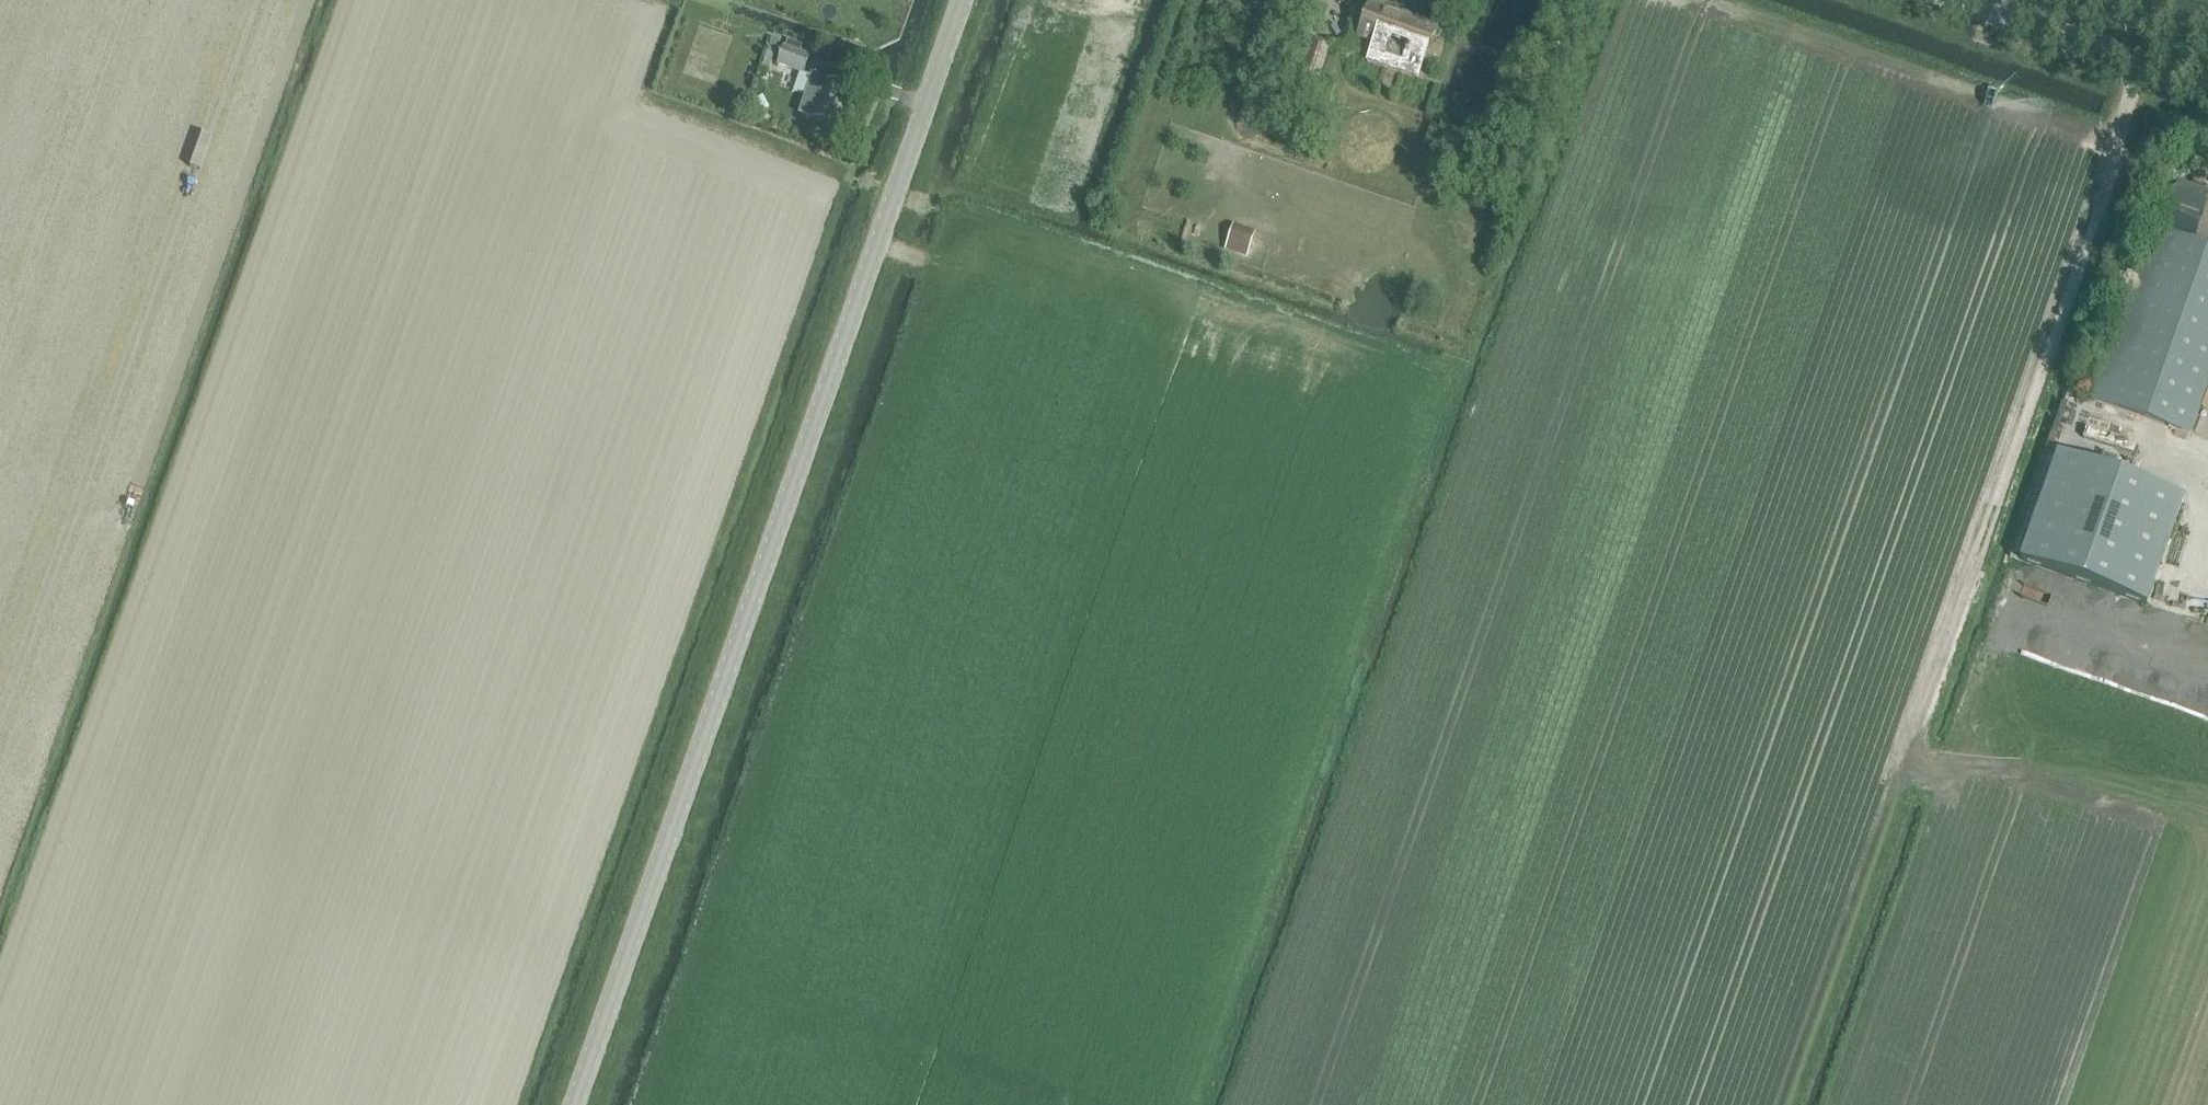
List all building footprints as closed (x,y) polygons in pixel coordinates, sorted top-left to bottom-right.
[(1368,62),(1419,80),(1430,46),(1432,47),(1438,29),(1395,14),(1396,10),(1372,2),(1359,38),(1374,43),(1368,62)] [(1067,20),(1066,25),(1082,31),(1084,25),(1067,20)] [(1301,75),(1319,82),(1331,44),(1313,38),(1301,75)] [(778,65),(805,75),(811,56),(784,47),(778,65)] [(800,114),(837,127),(850,90),(812,77),(800,114)] [(2188,169),(2182,201),(2207,206),(2207,172),(2188,169)] [(1227,251),(1247,258),(1255,233),(1234,226),(1227,251)] [(2190,434),(2207,383),(2207,252),(2152,232),(2093,399),(2190,434)] [(2147,605),(2185,497),(2058,452),(2019,560),(2147,605)]
